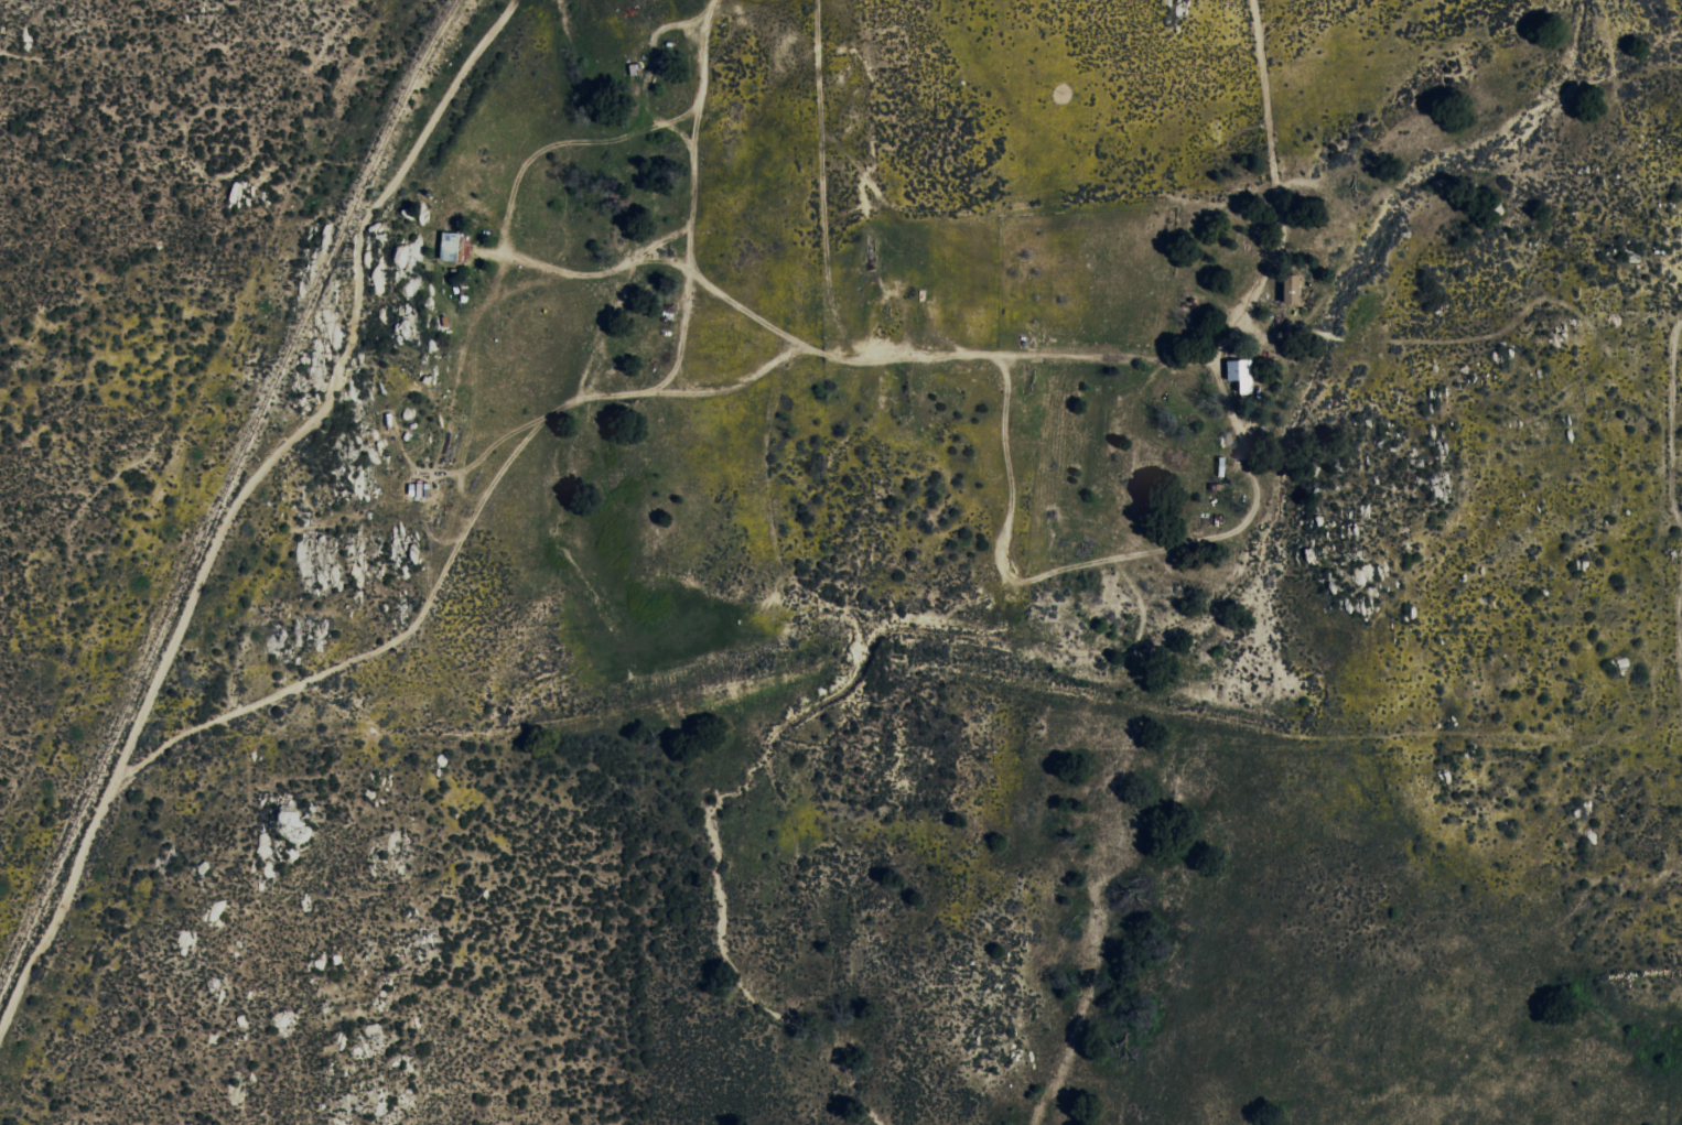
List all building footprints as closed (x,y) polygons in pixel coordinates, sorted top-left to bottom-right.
[(461,234),(443,232),(440,260),(458,262),(461,234)] [(1285,304),(1301,305),(1302,275),(1286,274),(1285,304)] [(1242,394),(1253,394),(1252,360),(1228,361),(1229,381),(1241,381),(1242,394)]
